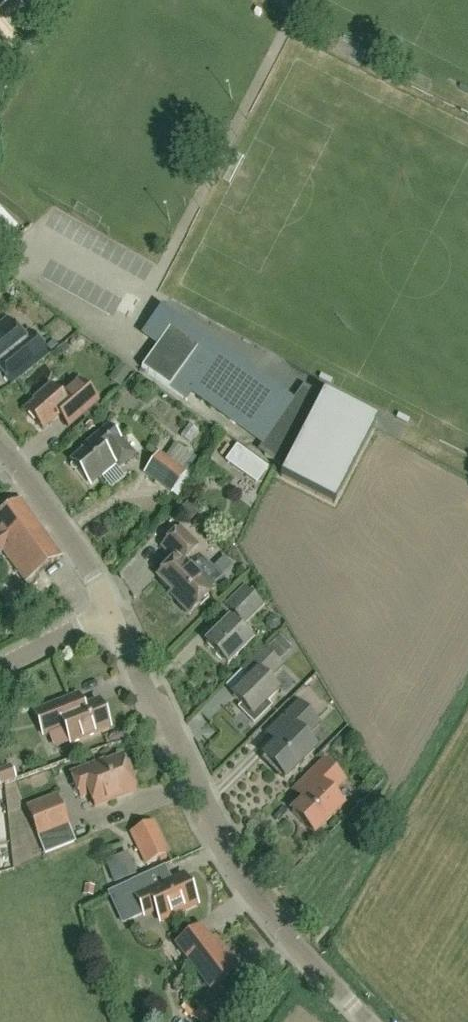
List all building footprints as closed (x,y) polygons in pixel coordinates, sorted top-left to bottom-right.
[(144,335),(159,346),(142,370),(168,390),(169,389),(186,401),(193,391),(289,460),(280,477),(334,505),(377,423),(323,395),(322,397),(303,387),(286,412),(212,360),(214,357),(200,347),(198,349),(182,338),(186,332),(159,313),(144,335)] [(0,324),(0,372),(10,384),(45,354),(26,332),(19,337),(5,320),(0,324)] [(41,431),(56,418),(68,431),(98,405),(78,382),(60,398),(50,386),(32,401),(33,403),(24,411),(41,431)] [(90,488),(115,467),(117,469),(133,456),(120,440),(108,426),(80,449),(82,451),(69,462),(87,483),(90,488)] [(231,444),(219,461),(253,484),(265,467),(231,444)] [(157,455),(148,468),(143,476),(170,495),(171,494),(177,499),(191,479),(183,474),(193,459),(174,446),(164,460),(157,455)] [(61,557),(20,502),(0,516),(0,554),(2,552),(25,583),(61,557)] [(204,559),(192,570),(183,561),(196,548),(179,531),(162,548),(175,561),(157,578),(178,599),(176,601),(189,614),(213,590),(224,579),(204,559)] [(262,607),(243,589),(226,608),(235,616),(229,622),(228,621),(205,645),(227,666),(249,643),(237,630),(243,624),(244,625),(262,607)] [(273,660),(287,647),(275,635),(262,647),(273,660)] [(250,680),(232,698),(241,707),(238,710),(253,725),(270,708),(265,704),(275,694),(264,683),(279,668),(262,651),(242,671),(250,680)] [(98,704),(84,709),(79,696),(34,714),(43,737),(64,729),(70,746),(109,731),(98,704)] [(318,726),(298,705),(266,735),(276,745),(263,758),(284,780),(313,752),(302,742),(318,726)] [(103,764),(71,777),(80,800),(89,796),(95,809),(134,794),(127,777),(130,776),(131,773),(128,764),(125,763),(122,764),(120,761),(104,767),(103,764)] [(290,793),(301,804),(291,814),(313,836),(341,809),(329,796),(343,782),(323,762),(305,781),(303,779),(290,793)] [(16,780),(10,766),(0,770),(0,786),(16,780)] [(38,842),(69,829),(56,795),(24,807),(38,842)] [(132,835),(146,864),(165,855),(152,825),(132,835)] [(110,883),(133,875),(124,852),(102,860),(110,883)] [(129,883),(135,898),(143,916),(154,911),(159,923),(196,906),(183,877),(171,882),(153,890),(146,875),(129,883)] [(197,930),(176,946),(209,990),(236,970),(213,940),(208,944),(197,930)]
